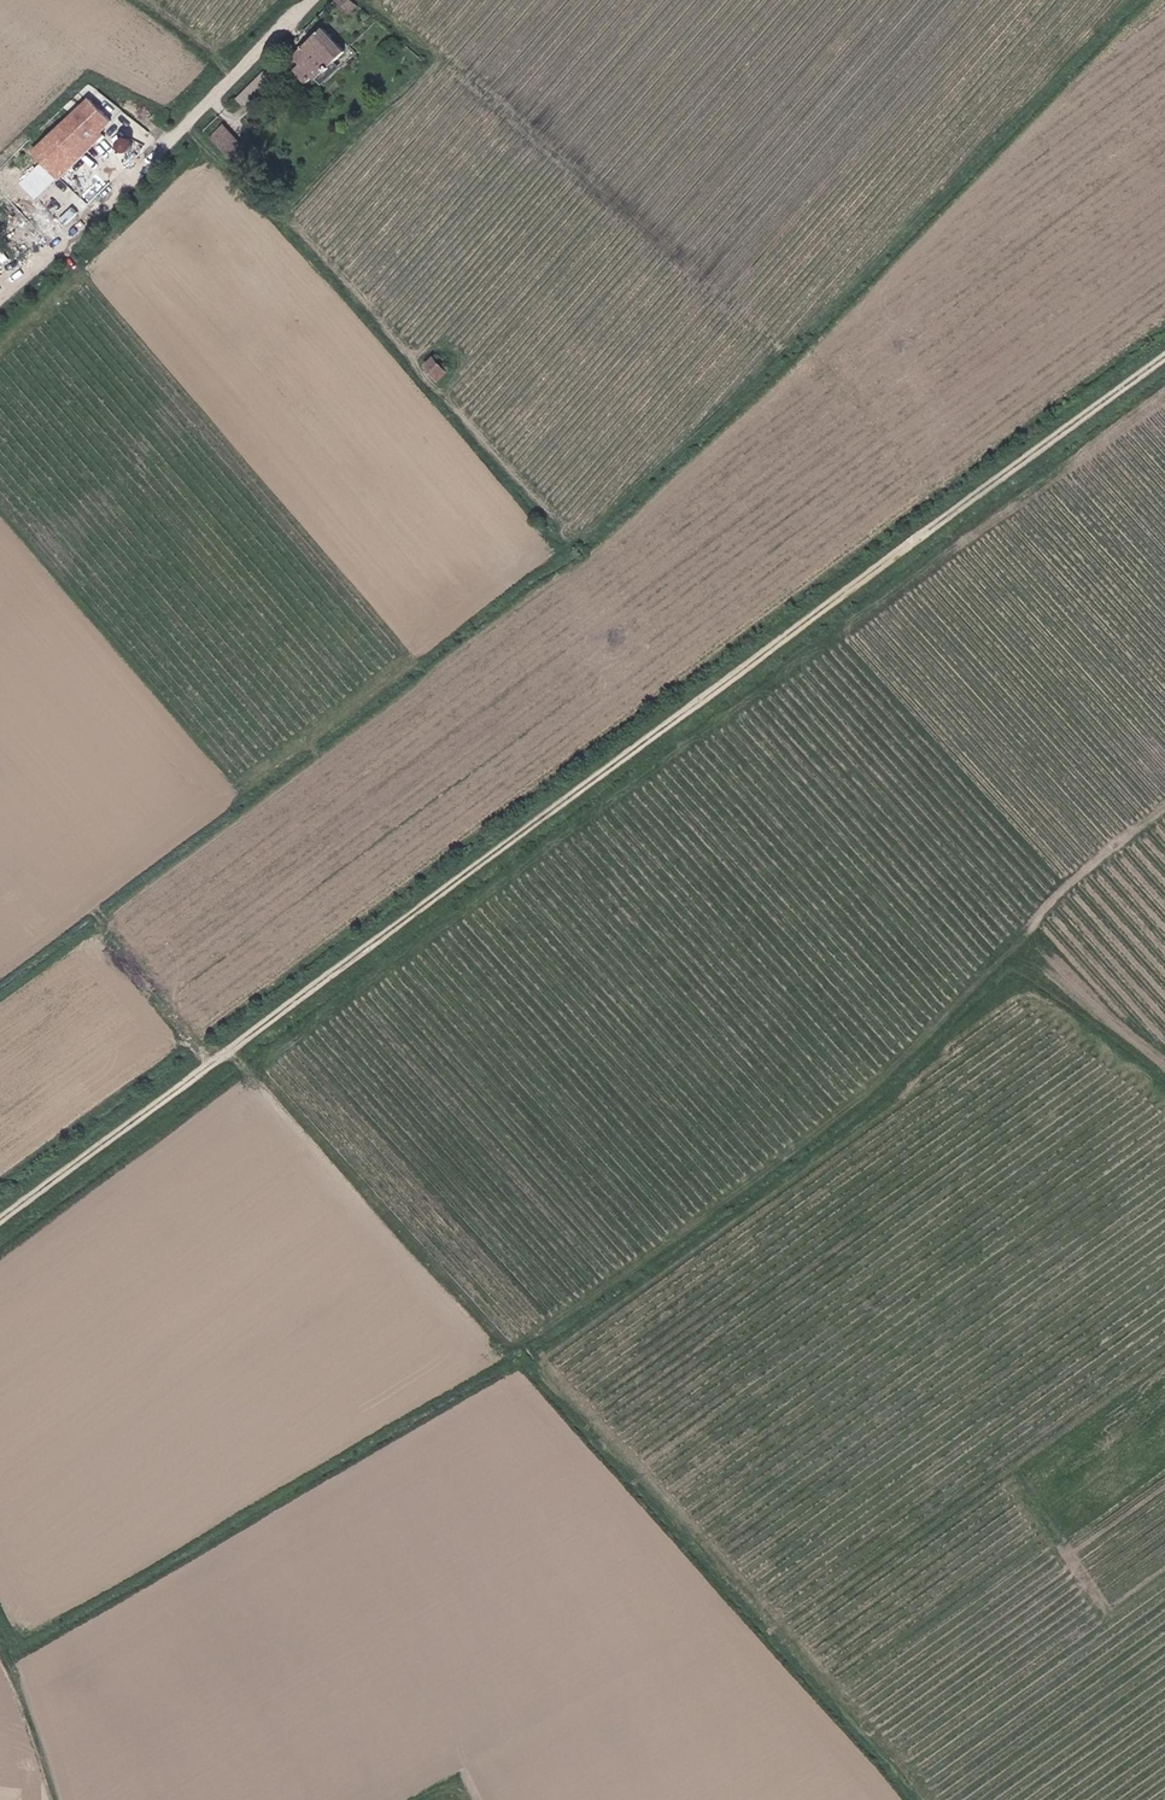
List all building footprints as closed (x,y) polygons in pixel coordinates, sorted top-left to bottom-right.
[(353,0),(337,0),(327,12),(332,17),(343,5),(354,14),(361,7),(353,0)] [(330,32),(301,59),(308,67),(301,73),(313,86),(327,73),(329,75),(351,55),(330,32)] [(267,67),(238,97),(252,111),(281,81),(267,67)] [(63,174),(115,125),(92,100),(40,149),(63,174)] [(230,125),(217,136),(234,155),(247,143),(230,125)] [(447,378),(432,362),(422,372),(436,388),(447,378)] [(431,1452),(425,1442),(419,1446),(425,1456),(431,1452)]
